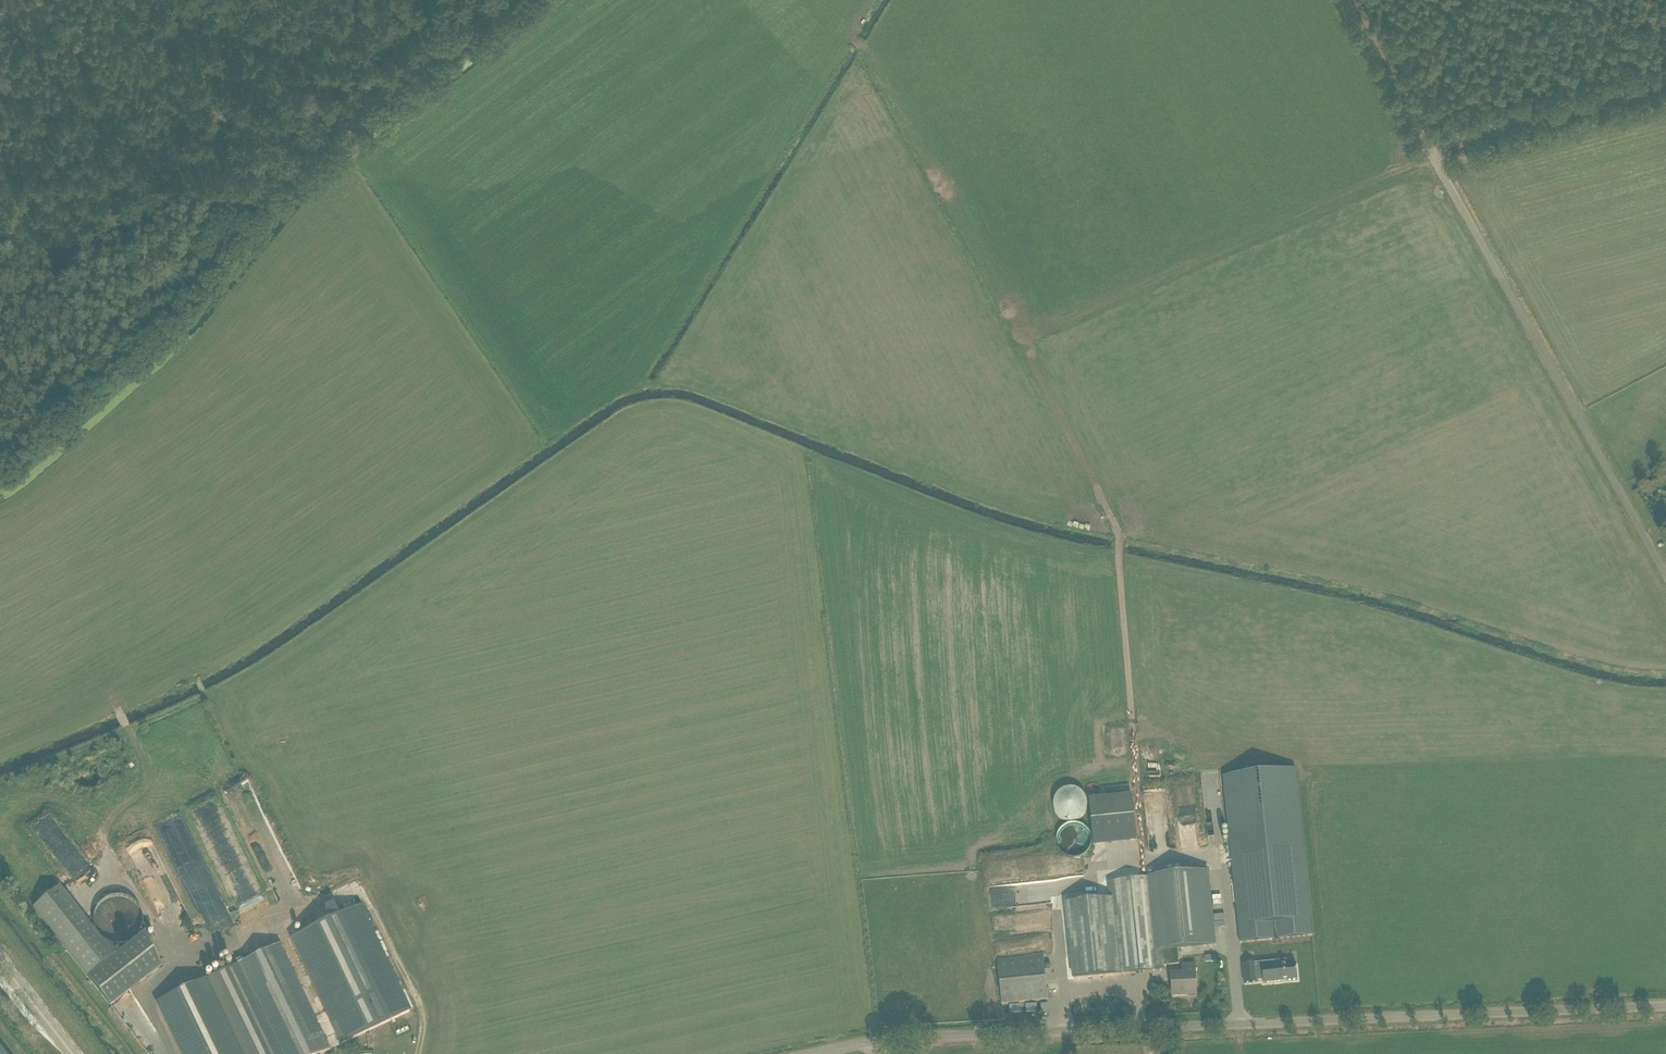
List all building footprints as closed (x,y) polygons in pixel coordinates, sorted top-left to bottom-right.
[(1250,773),(1223,776),(1240,943),(1276,939),(1309,936),(1312,935),(1296,769),(1254,773),(1250,773)] [(1089,798),(1093,843),(1136,839),(1132,794),(1089,798)] [(1071,854),(1091,852),(1088,824),(1063,827),(1066,853),(1071,852),(1071,854)] [(1153,877),(1148,878),(1155,952),(1177,950),(1216,946),(1209,871),(1153,877)] [(1110,899),(1066,903),(1074,979),(1162,971),(1163,971),(1162,966),(1179,965),(1177,950),(1155,952),(1148,878),(1108,881),(1110,899)] [(60,887),(32,909),(87,978),(87,977),(114,956),(60,887)] [(258,898),(247,902),(251,912),(266,905),(259,889),(255,890),(258,898)] [(97,898),(95,928),(136,930),(137,900),(97,898)] [(356,900),(346,904),(348,908),(358,904),(356,900)] [(330,920),(291,938),(341,1045),(409,1012),(359,906),(339,916),(330,920)] [(114,956),(87,977),(110,1006),(161,966),(144,932),(117,953),(114,956)] [(330,1050),(280,944),(246,960),(198,983),(156,1003),(176,1044),(180,1053),(322,1053),(330,1050)] [(1044,955),(998,960),(1002,1004),(1048,1000),(1044,955)] [(1262,968),(1255,968),(1257,983),(1263,982),(1263,984),(1298,981),(1296,964),(1286,965),(1286,962),(1274,963),(1275,966),(1262,968)] [(1195,965),(1182,966),(1182,978),(1171,978),(1172,997),(1196,995),(1196,985),(1195,965)] [(159,1039),(131,994),(116,1004),(144,1048),(159,1039)]
